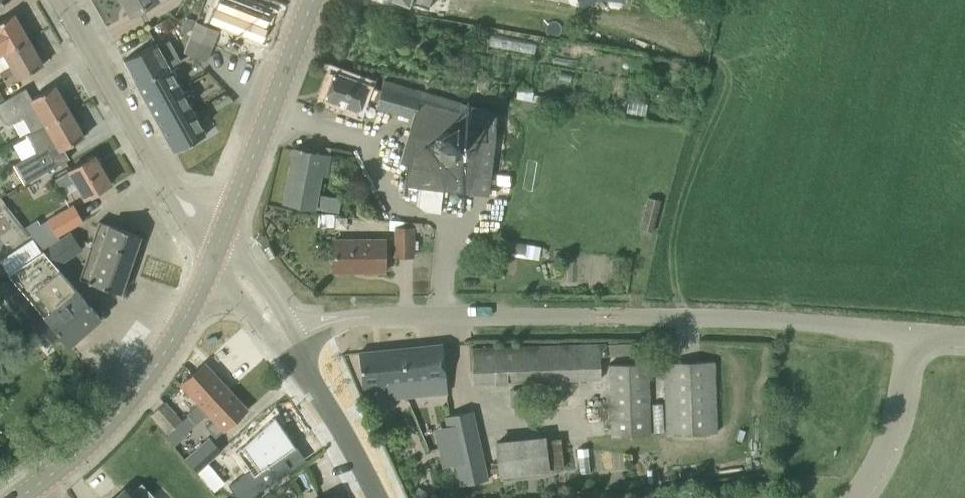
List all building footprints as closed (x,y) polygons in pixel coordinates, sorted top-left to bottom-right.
[(149,3),(153,0),(124,0),(132,13),(149,3)] [(209,22),(261,41),(266,27),(265,26),(270,12),(251,5),(246,3),(238,0),(219,0),(216,8),(215,8),(209,22)] [(408,4),(421,8),(424,0),(398,0),(408,4)] [(13,14),(0,21),(0,55),(4,52),(28,39),(13,14)] [(190,34),(184,52),(189,54),(205,60),(217,29),(195,21),(190,34)] [(12,66),(0,72),(0,73),(7,84),(18,77),(18,78),(42,64),(28,39),(4,52),(12,66)] [(124,59),(137,84),(169,67),(181,61),(180,59),(169,40),(158,46),(156,42),(124,59)] [(169,67),(137,84),(174,151),(175,151),(176,150),(204,135),(205,134),(206,134),(193,111),(181,89),(169,67)] [(363,96),(377,102),(381,89),(334,71),(324,98),(358,110),(363,96)] [(384,80),(381,89),(377,102),(376,106),(413,117),(400,162),(407,164),(404,184),(419,185),(417,203),(426,210),(440,212),(442,195),(447,195),(448,189),(488,193),(488,187),(495,121),(497,112),(461,102),(460,108),(384,80)] [(0,102),(0,114),(6,124),(23,118),(31,132),(46,124),(69,111),(54,85),(31,98),(25,87),(0,102)] [(35,151),(13,163),(24,184),(69,158),(64,148),(66,146),(84,136),(69,111),(46,124),(31,132),(26,135),(35,151)] [(283,202),(339,212),(341,198),(318,194),(321,174),(326,175),(330,156),(304,151),(304,148),(301,148),(301,150),(293,149),(283,202)] [(63,196),(79,187),(85,197),(110,183),(94,155),(69,169),(69,170),(54,179),(63,196)] [(653,231),(657,211),(660,200),(648,197),(641,228),(653,231)] [(47,246),(59,238),(57,235),(83,221),(74,204),(48,219),(41,223),(37,218),(24,227),(41,250),(47,246)] [(99,220),(92,242),(90,246),(79,278),(120,292),(140,235),(99,220)] [(413,231),(397,229),(397,255),(413,255),(413,231)] [(59,238),(47,246),(57,262),(80,247),(69,231),(59,238)] [(384,270),(384,240),(334,240),(334,270),(384,270)] [(56,264),(42,250),(40,251),(8,272),(55,329),(68,344),(100,317),(87,302),(56,264)] [(0,284),(0,293),(44,347),(58,336),(9,277),(0,284)] [(442,343),(400,347),(405,397),(447,392),(442,343)] [(474,383),(581,379),(601,378),(600,355),(607,355),(606,343),(473,348),(474,383)] [(400,347),(358,352),(362,386),(387,384),(389,398),(405,397),(400,347)] [(716,433),(714,381),(713,361),(665,362),(667,434),(716,433)] [(198,403),(208,393),(216,402),(229,389),(204,362),(181,383),(198,403)] [(650,435),(648,383),(647,363),(609,364),(611,436),(650,435)] [(198,403),(186,414),(196,424),(208,413),(214,419),(206,427),(215,437),(247,408),(229,389),(216,402),(208,393),(198,403)] [(168,433),(182,420),(165,402),(151,415),(168,433)] [(443,413),(459,482),(486,476),(471,407),(443,413)] [(228,485),(238,497),(250,497),(288,471),(279,458),(296,447),(274,416),(236,451),(250,470),(228,485)] [(176,426),(165,436),(174,446),(185,435),(184,434),(176,426)] [(546,435),(495,440),(499,476),(549,470),(565,468),(561,437),(546,439),(546,435)] [(209,437),(184,458),(196,473),(221,451),(209,437)] [(125,488),(114,497),(134,497),(125,488)]
